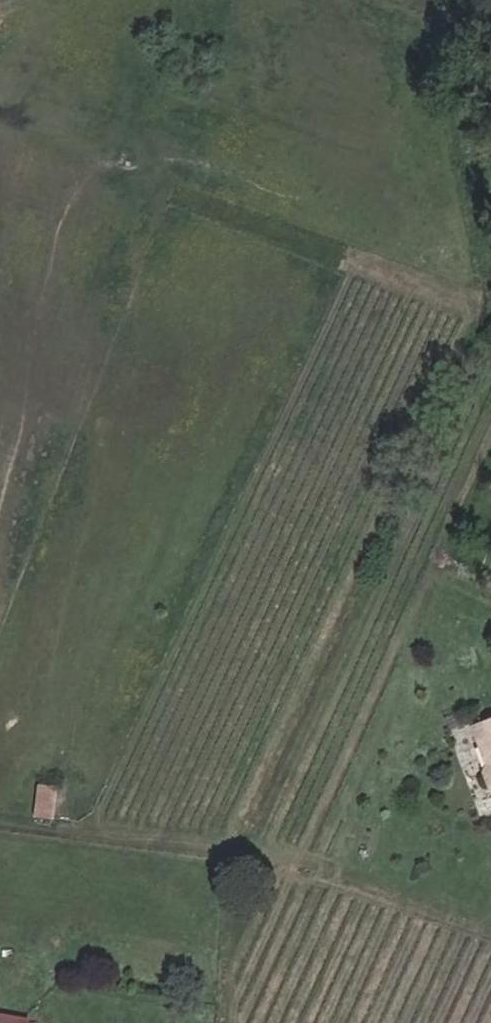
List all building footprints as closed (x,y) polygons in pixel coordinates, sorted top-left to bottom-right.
[(475,730),(489,768),(486,775),(490,788),(490,724),(475,730)] [(22,819),(39,821),(42,788),(25,786),(22,819)]
